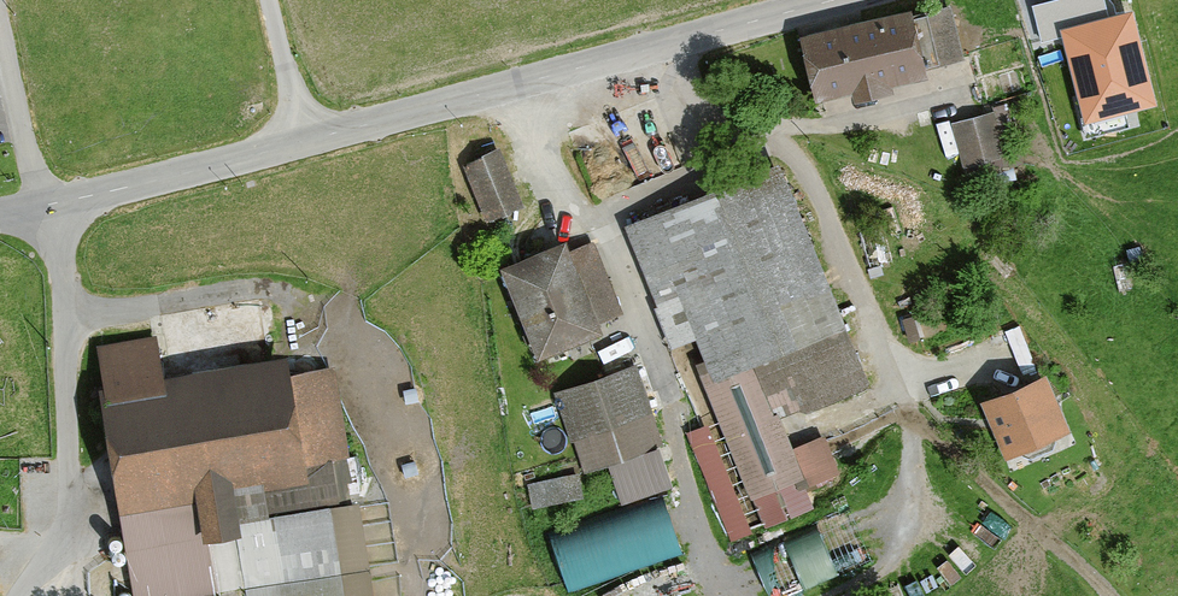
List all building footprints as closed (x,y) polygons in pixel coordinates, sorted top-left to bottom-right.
[(1050,15),(1112,0),(1047,0),(1050,15)] [(1060,25),(1084,120),(1157,103),(1134,8),(1060,25)] [(809,100),(919,74),(905,12),(794,37),(809,100)] [(1028,95),(938,120),(948,155),(962,151),(972,185),(1020,171),(1007,125),(1034,117),(1028,95)] [(480,222),(519,209),(494,140),(455,153),(480,222)] [(749,362),(840,324),(771,158),(615,222),(667,347),(692,337),(705,367),(709,378),(749,362)] [(557,233),(489,262),(532,361),(600,332),(594,319),(615,310),(583,236),(562,245),(557,233)] [(269,582),(338,572),(328,499),(313,501),(307,456),(348,451),(335,359),(286,366),(281,335),(91,361),(112,512),(193,500),(197,536),(262,527),(269,582)] [(633,359),(550,384),(577,472),(660,447),(633,359)] [(697,370),(752,509),(802,487),(749,362),(709,378),(705,367),(697,370)] [(1040,368),(971,396),(997,458),(1066,429),(1040,368)] [(565,474),(530,478),(533,497),(567,493),(565,474)] [(567,584),(682,554),(666,495),(551,526),(567,584)] [(751,552),(772,595),(783,595),(873,555),(851,507),(751,552)]
